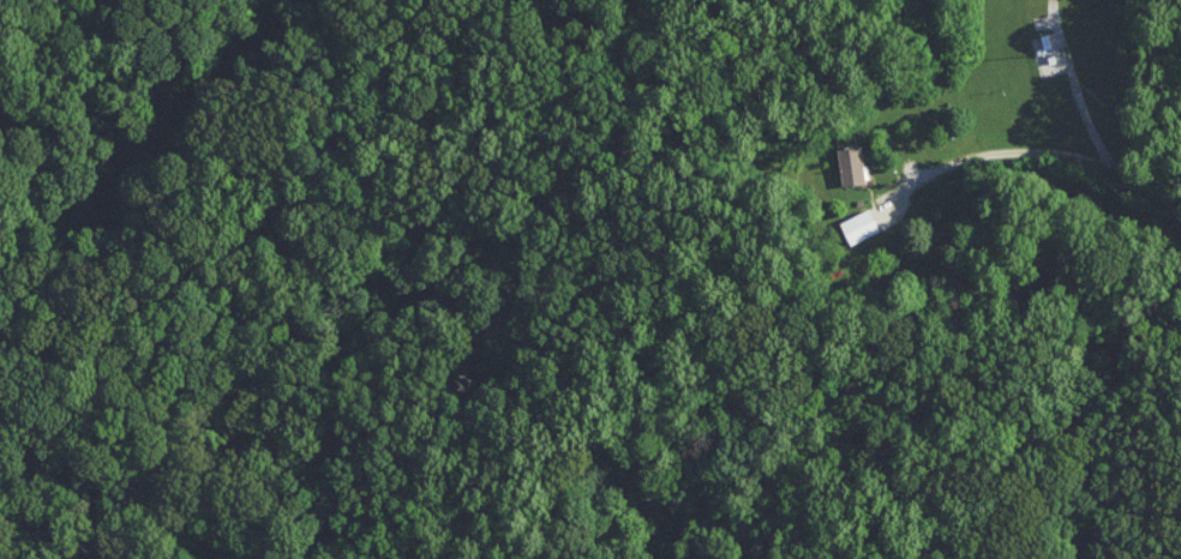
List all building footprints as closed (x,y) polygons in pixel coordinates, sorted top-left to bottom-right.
[(865,182),(864,146),(840,147),(842,183),(865,182)] [(840,219),(850,242),(897,222),(887,198),(840,219)]
